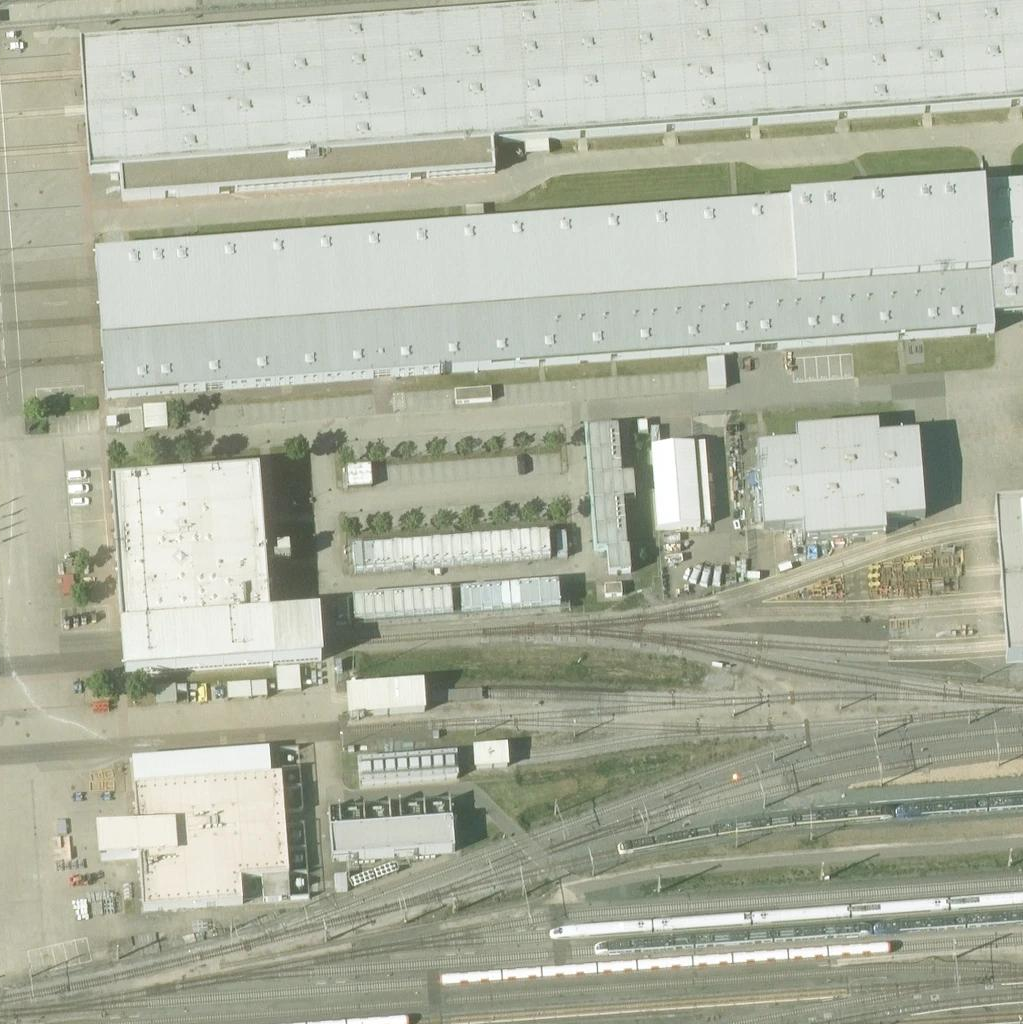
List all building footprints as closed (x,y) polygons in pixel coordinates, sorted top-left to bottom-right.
[(90,177),(121,174),(493,148),(1022,109),(1022,0),(769,0),(81,48),(83,77),(85,115),(88,151),(90,177)] [(495,176),(493,148),(121,174),(123,202),(495,176)] [(100,261),(103,286),(105,323),(108,362),(111,404),(994,336),(993,320),(1022,318),(1022,190),(100,261)] [(469,210),(470,224),(484,224),(484,209),(469,210)] [(727,387),(726,358),(708,359),(709,387),(727,387)] [(169,428),(168,404),(144,405),(145,429),(169,428)] [(116,421),(107,422),(107,431),(117,430),(116,421)] [(878,428),(795,434),(796,447),(757,450),(763,533),(803,530),(804,542),(886,536),(885,523),(925,520),(918,437),(879,440),(878,428)] [(629,429),(598,431),(607,558),(636,556),(629,429)] [(694,447),(651,450),(658,532),(700,529),(694,447)] [(697,447),(703,526),(711,525),(705,447),(697,447)] [(373,485),(372,466),(348,467),(349,486),(373,485)] [(260,473),(111,484),(124,661),(126,677),(322,663),(321,646),(318,616),(270,619),(260,473)] [(1008,665),(1022,664),(1022,508),(995,510),(997,528),(999,561),(1003,605),(1004,625),(1006,644),(1008,665)] [(549,536),(353,551),(355,575),(551,560),(549,536)] [(289,551),(278,552),(279,560),(289,560),(289,551)] [(636,565),(613,566),(614,596),(637,596),(636,565)] [(558,586),(461,593),(463,617),(560,609),(558,586)] [(452,595),(354,601),(356,624),(454,618),(452,595)] [(349,602),(339,603),(340,617),(350,616),(349,602)] [(277,691),(301,690),(301,667),(277,667),(277,691)] [(423,686),(348,692),(350,719),(425,713),(424,698),(423,686)] [(157,688),(158,703),(177,701),(176,687),(157,688)] [(506,749),(475,751),(476,770),(507,768),(507,759),(506,749)] [(444,757),(359,763),(360,786),(361,786),(446,780),(444,757)] [(116,786),(115,763),(86,765),(87,788),(116,786)] [(288,775),(290,810),(304,809),(302,774),(288,775)] [(282,778),(134,789),(137,830),(100,833),(103,862),(139,859),(141,887),(241,879),(241,882),(289,878),(282,778)] [(331,833),(333,862),(454,853),(452,823),(331,833)] [(337,894),(348,894),(347,878),(336,879),(337,894)] [(241,879),(141,887),(143,913),(243,906),(241,882),(241,879)]
